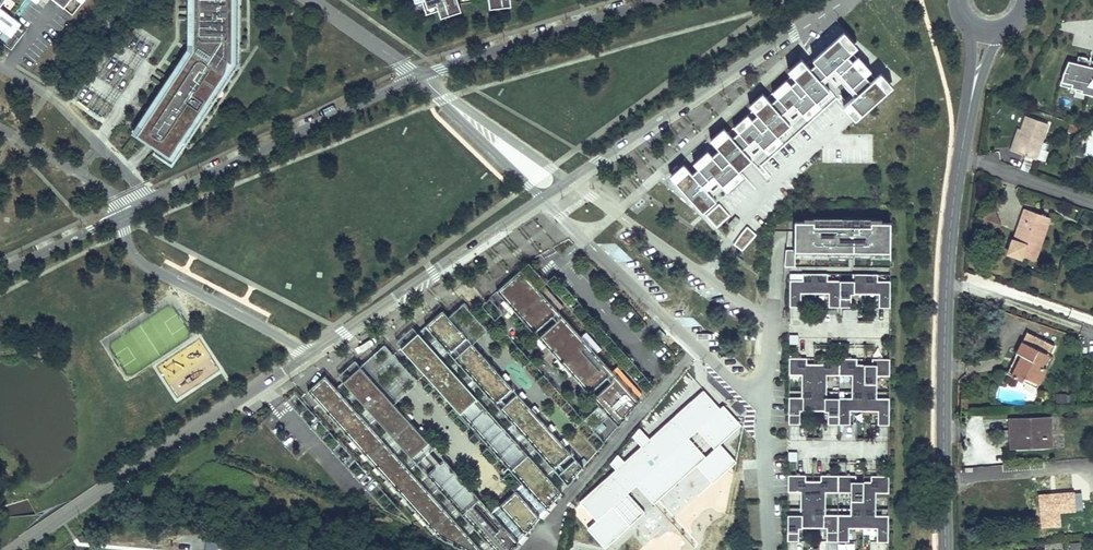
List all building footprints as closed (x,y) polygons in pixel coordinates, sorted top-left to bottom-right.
[(63,8),(70,0),(53,0),(63,8)] [(197,49),(198,47),(201,43),(193,43),(193,16),(188,16),(188,9),(193,9),(193,0),(187,0),(186,47),(131,131),(136,135),(168,87),(163,84),(167,78),(172,81),(183,64),(186,66),(197,49)] [(238,0),(233,0),(233,44),(201,43),(198,47),(208,54),(206,56),(227,70),(170,157),(174,159),(238,63),(238,0)] [(233,44),(233,0),(193,0),(193,9),(188,9),(188,16),(193,16),(193,43),(201,43),(233,44)] [(427,13),(439,9),(454,4),(453,0),(422,0),(427,13)] [(459,0),(453,0),(454,4),(439,9),(441,17),(462,10),(459,0)] [(2,30),(11,36),(21,24),(0,8),(0,33),(2,30)] [(683,170),(674,178),(702,210),(710,202),(705,196),(722,182),(726,187),(737,177),(732,172),(762,146),(768,153),(778,144),(773,138),(801,114),(807,120),(821,107),(817,103),(829,92),(822,85),(827,80),(835,89),(840,84),(850,95),(854,92),(867,80),(876,72),(859,53),(853,59),(852,58),(863,48),(844,27),(808,59),(813,65),(811,67),(802,58),(785,72),(793,82),(791,83),(786,77),(768,93),(774,99),(771,101),(763,92),(744,107),(753,118),(752,119),(747,114),(730,128),(736,135),(733,137),(725,128),(710,140),(721,152),(712,159),(707,153),(694,165),(700,172),(691,179),(683,170)] [(170,157),(227,70),(206,56),(197,49),(186,66),(183,64),(172,81),(167,78),(163,84),(168,87),(136,135),(170,157)] [(1069,62),(1061,81),(1072,83),(1071,87),(1092,92),(1092,60),(1079,57),(1078,63),(1069,62)] [(867,80),(854,92),(858,96),(844,110),(856,123),(893,88),(880,75),(871,83),(867,80)] [(1036,161),(1049,125),(1026,117),(1017,144),(1014,143),(1011,152),(1036,161)] [(833,129),(822,158),(841,165),(843,158),(849,160),(854,146),(851,144),(854,137),(833,129)] [(718,203),(705,215),(716,227),(729,215),(718,203)] [(1038,223),(1041,210),(1022,203),(1012,237),(1008,235),(1003,251),(1015,255),(1017,253),(1028,257),(1035,238),(1039,240),(1043,224),(1038,223)] [(992,208),(980,213),(987,228),(999,223),(992,208)] [(733,228),(740,220),(735,216),(728,223),(733,228)] [(803,217),(804,221),(814,221),(814,225),(818,225),(818,221),(841,222),(841,225),(863,226),(864,222),(871,222),(881,222),(881,218),(803,217)] [(794,231),(794,251),(890,251),(890,222),(881,222),(871,222),(870,226),(863,226),(841,225),(818,225),(814,225),(814,221),(804,221),(795,221),(794,231)] [(747,227),(733,244),(742,251),(756,234),(747,227)] [(794,251),(794,231),(787,231),(785,250),(794,251)] [(794,267),(794,256),(794,251),(785,250),(784,266),(794,267)] [(612,371),(596,353),(601,349),(586,332),(581,336),(558,310),(562,306),(544,286),(539,290),(521,269),(496,291),(534,332),(553,315),(558,320),(538,337),(589,394),(608,376),(612,381),(593,398),(618,426),(640,401),(636,398),(641,393),(617,367),(612,371)] [(889,307),(890,281),(877,280),(877,274),(851,274),(851,280),(828,280),(828,274),(802,273),(802,280),(789,280),(789,307),(800,307),(801,293),(828,294),(828,307),(850,307),(851,294),(878,294),(878,307),(889,307)] [(467,309),(482,302),(471,280),(457,288),(467,309)] [(448,317),(442,310),(425,325),(450,353),(467,338),(448,317)] [(667,336),(659,329),(655,333),(662,341),(667,336)] [(401,347),(523,484),(491,512),(445,459),(428,474),(495,549),(512,549),(562,492),(418,332),(401,347)] [(1012,351),(1017,353),(1008,373),(1022,379),(1024,375),(1036,380),(1043,365),(1040,364),(1041,361),(1051,341),(1036,334),(1030,345),(1018,339),(1012,351)] [(513,388),(472,343),(454,358),(495,404),(513,388)] [(1008,373),(1017,353),(1012,351),(1003,371),(1008,373)] [(789,357),(788,375),(801,375),(801,390),(828,390),(828,375),(850,375),(850,391),(876,391),(876,375),(889,376),(889,359),(871,358),(871,364),(856,364),(856,358),(821,358),(821,364),(806,364),(806,358),(789,357)] [(360,366),(344,381),(417,462),(433,448),(360,366)] [(309,390),(438,536),(465,549),(482,549),(336,388),(326,376),(309,390)] [(720,444),(741,425),(723,405),(720,408),(703,390),(649,439),(640,428),(633,437),(641,446),(625,461),(619,454),(611,464),(616,469),(580,502),(597,520),(587,529),(605,548),(645,512),(628,493),(636,485),(653,504),(696,466),(712,484),(736,462),(720,444)] [(801,397),(788,397),(788,424),(799,424),(800,410),(827,411),(827,424),(849,425),(850,411),(877,411),(877,425),(888,425),(889,398),(876,398),(876,391),(850,391),(850,398),(827,397),(828,390),(801,390),(801,397)] [(571,454),(517,394),(500,409),(554,469),(571,454)] [(954,413),(962,413),(962,399),(954,398),(954,413)] [(852,421),(860,421),(860,412),(852,412),(852,421)] [(1042,417),(1001,417),(1002,429),(1008,429),(1008,445),(1043,445),(1042,417)] [(568,484),(583,467),(576,459),(559,474),(568,484)] [(805,475),(788,474),(787,492),(800,492),(800,507),(826,507),(826,492),(849,492),(849,508),(875,508),(875,492),(888,493),(888,475),(870,475),(870,481),(855,481),(855,475),(820,475),(820,481),(805,481),(805,475)] [(1075,494),(1075,492),(1039,495),(1042,528),(1061,527),(1060,513),(1076,512),(1076,510),(1082,510),(1081,494),(1075,494)] [(826,507),(800,507),(800,514),(787,514),(787,541),(798,541),(798,527),(826,528),(826,541),(848,542),(848,528),(876,528),(876,542),(888,542),(888,515),(875,515),(875,508),(849,508),(849,514),(826,514),(826,507)]
